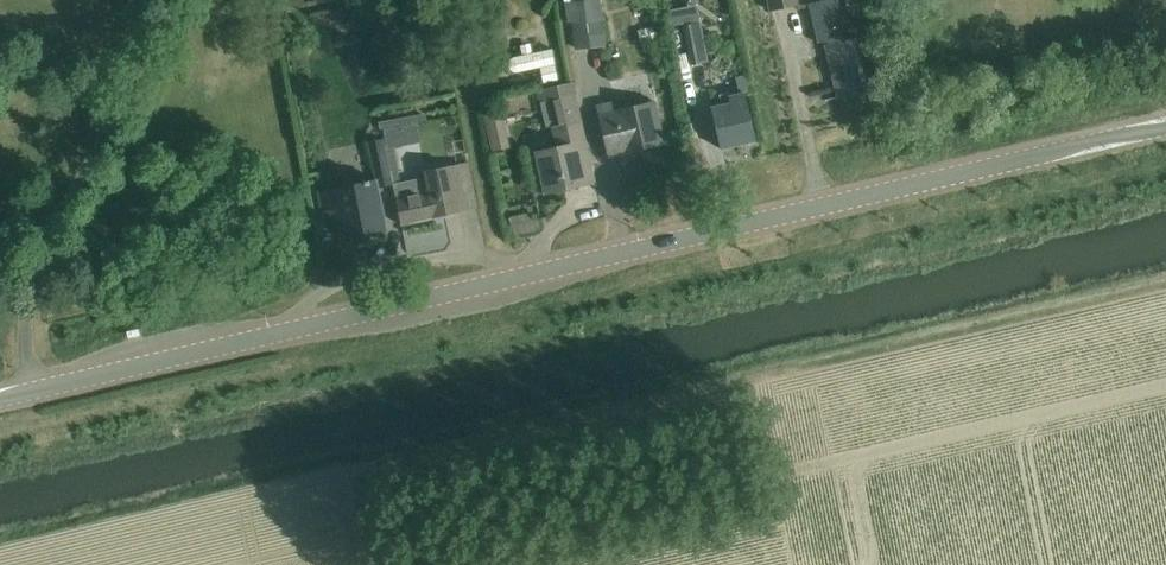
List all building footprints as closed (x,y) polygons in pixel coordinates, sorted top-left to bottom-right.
[(606,46),(600,0),(589,0),(565,3),(567,23),(572,23),(575,51),(606,46)] [(770,11),(798,6),(797,0),(768,0),(770,11)] [(838,98),(874,89),(861,37),(849,40),(839,0),(826,0),(809,4),(818,42),(824,40),(838,98)] [(684,25),(692,66),(709,62),(701,22),(684,25)] [(516,74),(544,69),(547,84),(561,81),(555,51),(535,55),(532,45),(522,47),(525,57),(513,60),(516,74)] [(731,104),(712,108),(721,149),(756,141),(746,94),(751,93),(747,76),(736,79),(739,94),(729,97),(731,104)] [(554,132),(558,148),(536,153),(545,193),(581,184),(577,171),(593,167),(576,93),(543,101),(550,133),(554,132)] [(597,107),(608,157),(664,144),(654,101),(615,110),(607,104),(597,107)] [(417,124),(384,130),(388,149),(421,143),(417,124)] [(394,185),(391,173),(384,139),(368,142),(376,179),(319,191),(323,210),(326,221),(340,218),(344,236),(386,228),(378,189),(394,185)] [(397,172),(391,173),(394,185),(397,199),(396,199),(402,225),(436,218),(435,217),(460,212),(450,166),(424,171),(425,177),(400,183),(397,172)]
